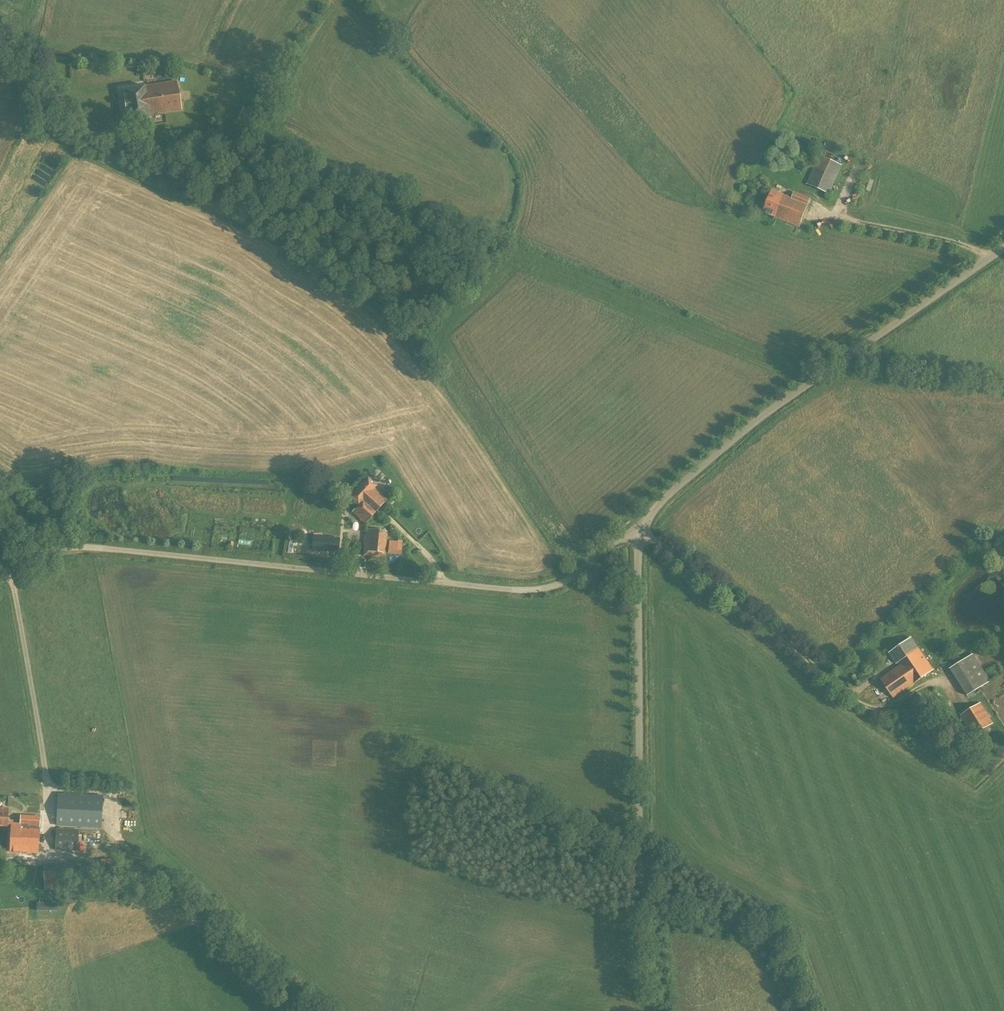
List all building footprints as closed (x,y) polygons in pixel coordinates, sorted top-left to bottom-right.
[(123,89),(128,120),(149,117),(148,114),(181,109),(176,81),(145,87),(145,86),(123,89)] [(842,165),(819,156),(809,177),(806,184),(829,194),(842,165)] [(47,158),(35,177),(46,185),(58,166),(47,158)] [(775,217),(799,226),(809,199),(793,193),(791,199),(783,196),(783,195),(772,190),(763,213),(775,217)] [(349,497),(358,506),(352,512),(365,523),(387,499),(375,487),(377,486),(368,477),(349,497)] [(364,554),(384,556),(386,531),(366,530),(364,554)] [(312,537),(310,555),(342,558),(344,541),(312,537)] [(392,540),(392,554),(406,554),(406,540),(392,540)] [(896,664),(898,663),(900,666),(880,679),(893,698),(933,670),(911,638),(889,653),(896,664)] [(950,669),(967,696),(990,681),(973,654),(950,669)] [(912,701),(916,707),(924,701),(920,695),(912,701)] [(960,715),(972,736),(993,723),(981,702),(960,715)] [(56,826),(102,828),(103,795),(58,793),(56,826)] [(11,826),(10,851),(23,852),(35,852),(38,852),(40,817),(21,816),(20,824),(13,823),(13,821),(7,821),(8,808),(0,808),(0,825),(11,826)] [(137,818),(137,810),(124,811),(124,819),(137,818)] [(78,829),(56,829),(55,850),(78,851),(78,829)] [(65,862),(44,864),(45,890),(49,890),(49,893),(63,893),(63,889),(66,889),(65,877),(76,876),(76,863),(65,863),(65,862)]
